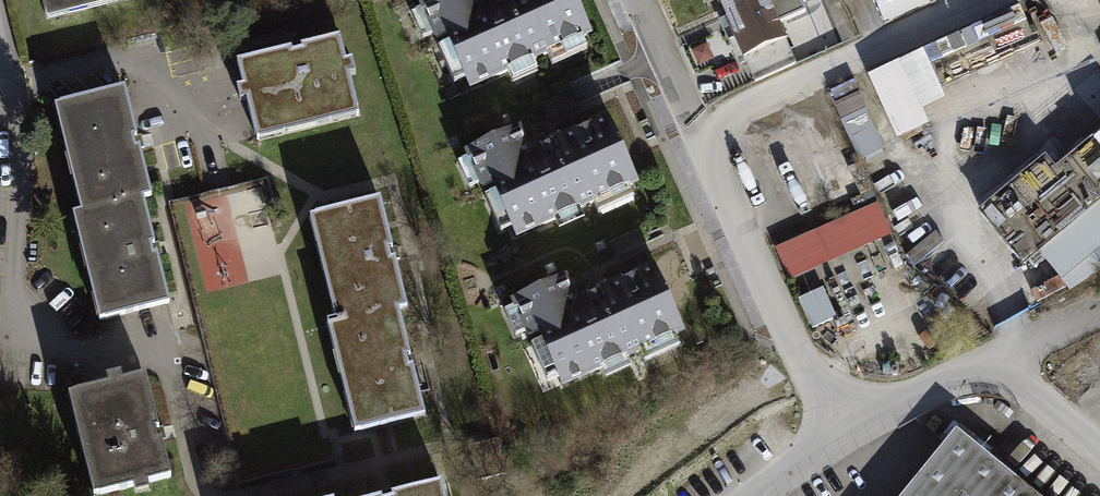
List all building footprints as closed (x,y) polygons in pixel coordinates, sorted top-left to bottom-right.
[(36,14),(93,0),(33,0),(36,14)] [(573,0),(488,0),(481,3),(479,0),(417,0),(458,88),(586,29),(573,0)] [(732,61),(785,39),(775,17),(817,0),(706,0),(732,61)] [(924,0),(879,0),(887,17),(924,0)] [(1027,8),(870,70),(898,139),(932,126),(925,110),(949,101),(944,87),(1043,48),(1027,8)] [(352,107),(332,30),(285,43),(233,56),(253,133),(352,107)] [(861,161),(887,150),(858,79),(831,90),(861,161)] [(75,207),(137,193),(144,191),(119,84),(50,101),(75,207)] [(629,178),(601,113),(522,146),(511,120),(454,144),(494,236),(629,178)] [(978,215),(1021,267),(1099,203),(1099,137),(1052,176),(1042,163),(978,215)] [(306,208),(332,314),(391,299),(400,297),(388,246),(374,192),(306,208)] [(162,300),(137,193),(75,207),(64,210),(90,317),(162,300)] [(791,281),(896,236),(881,201),(776,246),(791,281)] [(677,328),(649,261),(572,293),(561,266),(511,287),(550,381),(677,328)] [(815,327),(838,318),(826,287),(803,296),(815,327)] [(404,351),(391,299),(332,314),(325,316),(351,424),(418,408),(404,351)] [(161,468),(139,368),(64,385),(86,484),(161,468)] [(958,431),(941,452),(904,495),(1038,495),(993,459),(958,431)] [(350,495),(440,495),(435,474),(381,488),(350,495)]
